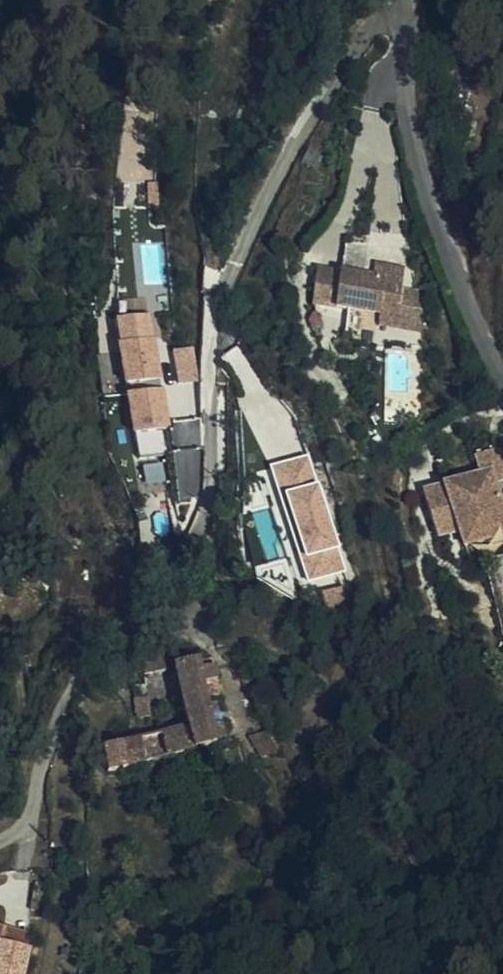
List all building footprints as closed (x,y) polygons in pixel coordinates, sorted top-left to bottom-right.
[(384,271),(384,281),(403,283),(404,273),(384,271)] [(384,281),(316,275),(313,311),(381,316),(400,318),(402,300),(403,283),(384,281)] [(400,318),(381,316),(380,329),(412,331),(415,301),(402,300),(400,318)] [(135,458),(170,454),(156,314),(107,319),(111,352),(99,353),(104,399),(128,397),(135,458)] [(177,382),(198,379),(195,348),(173,351),(177,382)] [(203,448),(200,422),(170,425),(173,451),(203,448)] [(178,499),(207,497),(203,450),(174,452),(178,499)] [(480,478),(493,474),(497,486),(502,485),(502,454),(502,451),(474,460),(480,478)] [(348,570),(311,453),(272,466),(310,583),(348,570)] [(493,474),(480,478),(445,490),(425,496),(441,543),(461,537),(466,551),(502,539),(502,503),(497,486),(493,474)] [(198,669),(213,665),(211,658),(196,662),(198,669)] [(163,674),(162,670),(159,660),(139,664),(142,679),(163,674)] [(220,694),(215,674),(213,665),(198,669),(196,662),(172,668),(179,698),(205,693),(206,698),(220,694)] [(205,693),(179,698),(187,729),(221,721),(216,701),(207,703),(206,698),(205,693)] [(146,698),(133,700),(136,720),(149,718),(146,698)] [(221,721),(187,729),(192,752),(212,747),(216,746),(212,728),(222,726),(221,721)] [(226,744),(222,726),(212,728),(216,746),(226,744)] [(192,752),(187,729),(154,738),(158,761),(166,759),(192,752)] [(271,733),(251,738),(261,759),(282,755),(271,733)] [(118,747),(122,772),(123,772),(158,761),(154,738),(118,747)] [(118,747),(101,751),(105,775),(122,772),(118,747)] [(48,904),(50,893),(36,889),(32,910),(38,911),(40,903),(48,904)] [(17,949),(5,946),(8,932),(0,930),(0,973),(12,973),(17,949)] [(5,946),(17,949),(20,934),(8,932),(5,946)]
